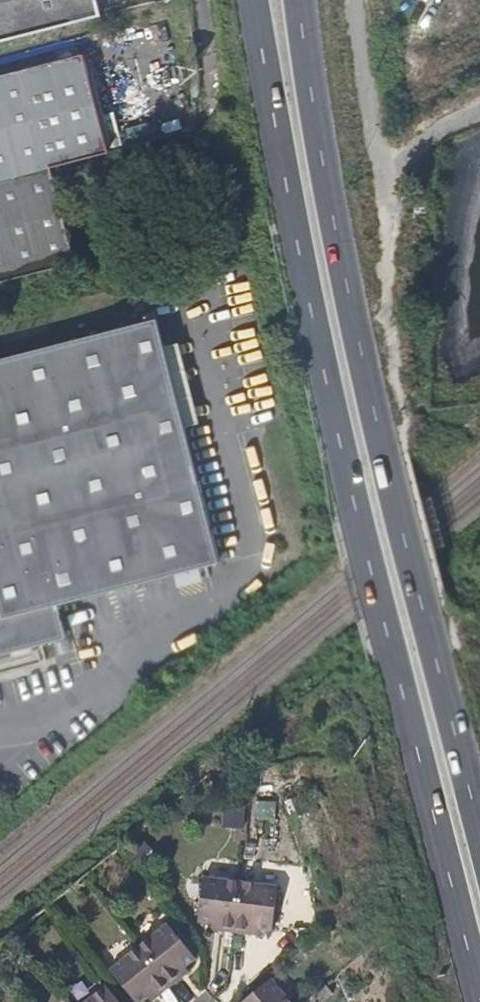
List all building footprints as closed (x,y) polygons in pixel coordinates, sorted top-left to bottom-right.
[(40,31),(86,18),(104,14),(100,0),(0,0),(0,42),(40,31)] [(44,169),(51,168),(108,152),(98,114),(103,112),(98,94),(92,95),(82,55),(0,78),(0,181),(44,169)] [(42,258),(73,251),(51,168),(44,169),(0,181),(0,269),(42,258)] [(77,266),(73,252),(73,251),(42,258),(0,269),(0,286),(77,266)] [(156,315),(0,356),(0,653),(68,633),(58,600),(219,560),(156,315)] [(234,929),(240,878),(203,874),(197,919),(211,921),(221,921),(220,928),(234,929)] [(276,882),(240,878),(234,929),(246,931),(246,924),(257,925),(271,927),(276,882)] [(161,920),(132,945),(166,984),(177,975),(172,971),(180,964),(190,955),(161,920)] [(256,932),(257,925),(246,924),(246,931),(256,932)] [(132,945),(104,969),(133,1001),(134,1001),(145,994),(151,988),(155,993),(166,984),(132,945)] [(184,969),(180,964),(172,971),(177,975),(184,969)] [(270,977),(241,1001),(290,1001),(270,977)] [(80,1001),(117,1001),(102,984),(80,1001)] [(151,988),(145,994),(149,998),(155,993),(151,988)]
